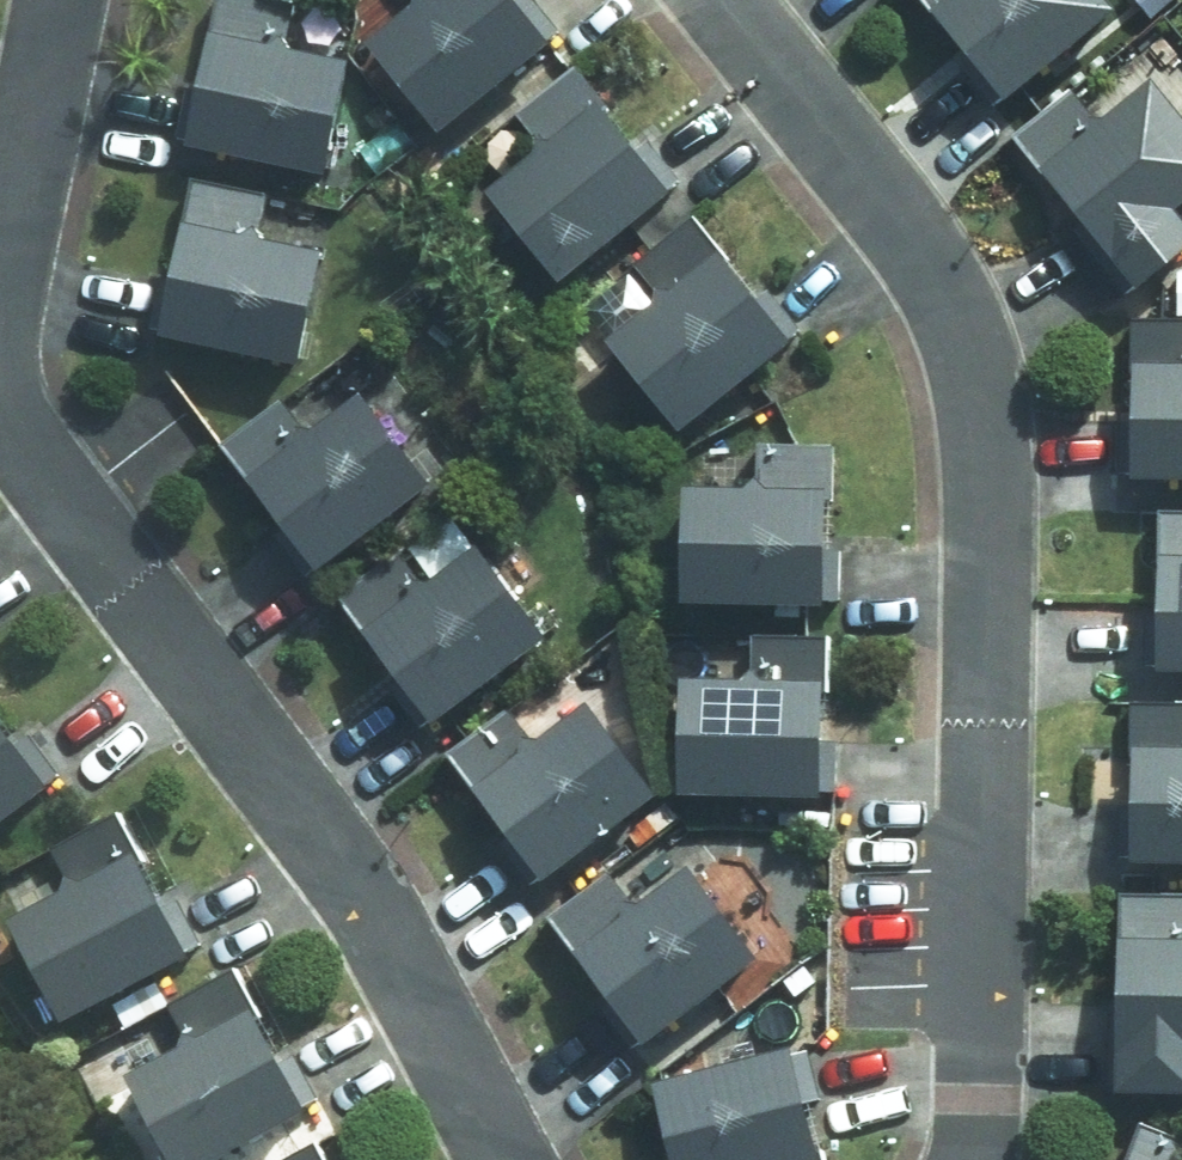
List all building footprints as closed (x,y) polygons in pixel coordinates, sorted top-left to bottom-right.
[(288,44),(296,2),(287,0),(224,0),(197,143),(267,156),(336,170),(358,57),(288,44)] [(530,0),(428,0),(429,1),(381,44),(456,127),(560,33),(530,0)] [(1013,100),(1133,0),(1132,0),(931,0),(1013,100)] [(680,188),(612,101),(580,59),(520,106),(552,148),(499,190),(566,276),(680,188)] [(1105,121),(1073,83),(1015,131),(1148,289),(1181,261),(1181,212),(1181,94),(1163,72),(1105,121)] [(201,169),(190,220),(166,327),(312,359),(336,252),(267,236),(278,186),(201,169)] [(801,335),(729,244),(706,215),(644,264),(667,293),(617,333),(690,424),(801,335)] [(1142,373),(1138,471),(1181,473),(1181,325),(1135,323),(1133,373),(1142,373)] [(225,440),(255,478),(325,568),(438,479),(368,390),(306,438),(276,399),(225,440)] [(762,434),(759,490),(695,487),(689,597),(834,605),(840,495),(833,494),(837,439),(762,434)] [(1169,565),(1169,672),(1181,672),(1181,508),(1160,508),(1160,565),(1169,565)] [(340,595),(369,631),(441,722),(555,632),(483,541),(422,590),(393,553),(340,595)] [(756,634),(755,676),(690,674),(686,787),(828,792),(832,679),(827,679),(828,637),(756,634)] [(450,749),(482,789),(554,877),(668,785),(596,697),(546,738),(513,698),(450,749)] [(1140,755),(1138,858),(1181,859),(1181,704),(1132,703),(1131,755),(1140,755)] [(0,710),(0,836),(61,788),(0,710)] [(194,953),(143,858),(121,816),(53,852),(75,894),(19,924),(69,1019),(194,953)] [(552,914),(585,955),(659,1045),(772,953),(698,862),(646,905),(613,864),(552,914)] [(1124,886),(1123,1087),(1181,1087),(1181,886),(1124,886)] [(259,1008),(242,974),(175,1008),(193,1043),(136,1072),(181,1159),(219,1159),(317,1109),(259,1008)] [(824,1153),(835,1150),(805,1036),(660,1075),(683,1159),(826,1159),(824,1153)] [(1147,1123),(1133,1159),(1181,1159),(1181,1136),(1147,1123)] [(316,1146),(292,1159),(324,1159),(316,1146)]
